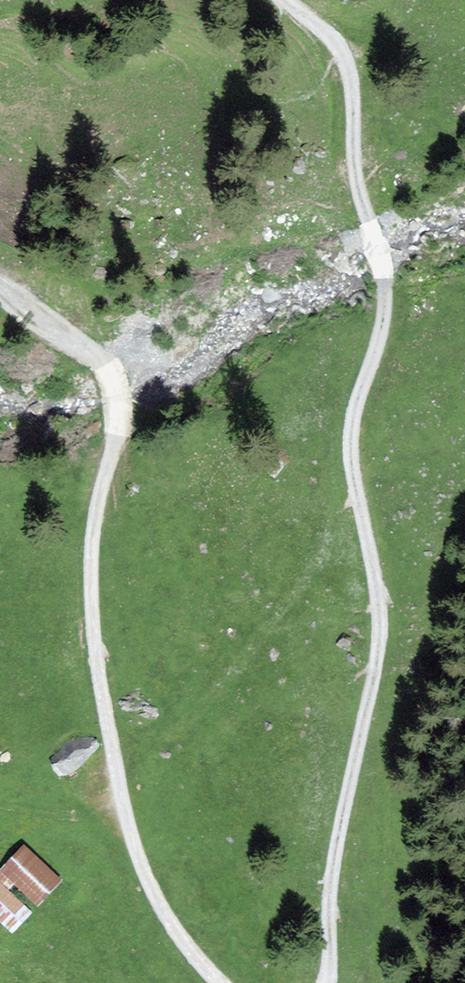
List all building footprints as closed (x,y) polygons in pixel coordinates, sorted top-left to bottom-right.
[(25,849),(0,875),(0,879),(7,886),(13,879),(37,901),(58,880),(25,849)] [(27,911),(0,886),(0,918),(10,927),(27,911)]
